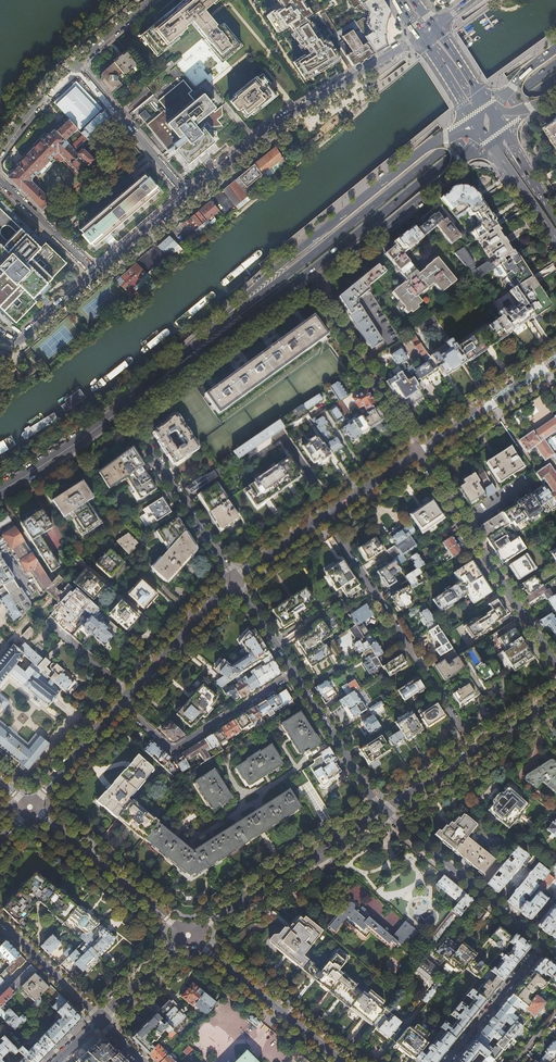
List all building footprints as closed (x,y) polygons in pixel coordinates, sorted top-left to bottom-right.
[(221,24),(218,26),(210,17),(204,9),(215,0),(185,0),(144,34),(159,52),(189,29),(188,27),(195,22),(207,38),(205,40),(221,59),(238,45),(221,24)] [(340,57),(329,41),(327,42),(325,39),(323,40),(315,28),(313,29),(312,26),(313,25),(311,21),(310,22),(308,19),(306,20),(305,18),(311,13),(308,7),(305,8),(301,2),(304,0),(278,0),(283,8),(280,10),(279,8),(275,11),(274,10),(269,13),(266,15),(266,16),(277,32),(280,30),(281,31),(288,26),(287,25),(290,23),(293,29),(292,30),(296,37),(295,37),(300,45),(301,44),(304,49),(306,48),(309,53),(305,55),(305,54),(293,62),(305,78),(340,57)] [(375,52),(387,44),(386,40),(385,33),(385,27),(386,22),(388,17),(390,11),(383,0),(349,0),(354,7),(356,6),(358,9),(369,13),(367,19),(363,17),(356,22),(357,23),(368,41),(375,52)] [(346,55),(353,65),(362,60),(371,55),(375,52),(368,41),(362,45),(352,30),(351,31),(350,29),(347,31),(348,32),(343,36),(352,51),(346,55)] [(114,61),(123,73),(136,63),(127,51),(122,55),(121,54),(119,55),(117,57),(117,58),(114,61)] [(170,69),(182,59),(181,56),(175,61),(168,67),(170,69)] [(167,67),(168,67),(175,61),(172,58),(165,64),(167,67)] [(101,80),(112,93),(122,84),(121,82),(126,77),(123,73),(114,61),(107,67),(102,72),(102,73),(101,74),(101,79),(101,80)] [(134,87),(138,92),(154,80),(154,79),(150,74),(146,77),(134,87)] [(265,83),(267,82),(262,76),(257,80),(256,78),(235,95),(237,97),(231,102),(237,110),(240,108),(241,109),(241,110),(245,115),(251,110),(252,112),(262,104),(272,96),(271,95),(274,93),(265,83)] [(215,119),(220,114),(221,105),(214,111),(212,109),(213,108),(212,107),(213,106),(202,92),(201,93),(201,92),(192,99),(187,92),(191,89),(182,79),(157,98),(164,107),(163,108),(160,104),(156,106),(159,110),(145,122),(154,133),(165,147),(174,141),(176,144),(173,146),(173,147),(183,161),(184,160),(185,161),(190,157),(197,151),(206,144),(211,140),(210,139),(211,138),(200,124),(204,121),(208,125),(211,123),(214,126),(215,124),(218,122),(215,119)] [(86,139),(98,128),(87,115),(99,104),(86,88),(78,96),(67,105),(61,110),(69,119),(77,129),(82,134),(86,139)] [(87,115),(98,128),(110,116),(99,104),(87,115)] [(149,114),(144,108),(137,114),(141,118),(141,117),(143,119),(149,114)] [(77,129),(69,119),(64,123),(57,130),(65,139),(72,133),(73,133),(77,129)] [(546,128),(550,135),(555,144),(555,121),(546,128)] [(75,150),(71,145),(65,139),(57,130),(55,128),(43,140),(42,139),(39,142),(22,159),(18,164),(19,165),(9,176),(42,208),(50,199),(31,181),(31,177),(35,173),(38,176),(41,173),(44,172),(47,169),(50,166),(51,164),(52,162),(54,159),(51,157),(56,152),(59,152),(78,171),(86,162),(87,163),(87,164),(88,165),(94,159),(82,147),(77,152),(75,150)] [(75,150),(86,139),(82,134),(71,145),(75,150)] [(294,156),(284,140),(281,142),(276,146),(283,157),(286,162),(294,156)] [(117,148),(117,146),(117,144),(116,143),(114,141),(112,141),(110,142),(108,143),(107,145),(107,146),(107,148),(109,150),(110,151),(112,151),(114,151),(116,150),(117,148)] [(276,146),(238,176),(249,189),(250,188),(248,185),(259,176),(263,181),(272,174),(267,169),(283,157),(276,146)] [(94,245),(101,239),(106,244),(117,234),(112,229),(117,224),(131,212),(145,199),(157,188),(155,187),(154,185),(156,184),(147,175),(146,176),(144,174),(143,173),(80,230),(83,232),(81,234),(90,243),(91,242),(94,245)] [(254,195),(249,189),(238,176),(223,189),(237,208),(254,195)] [(450,191),(442,198),(452,210),(459,204),(464,206),(467,209),(466,210),(456,216),(458,219),(468,212),(482,203),(489,199),(486,195),(480,199),(479,199),(476,195),(473,189),(465,188),(457,186),(450,191)] [(187,220),(199,234),(202,231),(202,230),(216,217),(213,214),(219,209),(211,199),(199,209),(199,210),(187,220)] [(20,218),(12,211),(6,205),(1,200),(0,202),(0,306),(17,325),(37,304),(32,299),(48,283),(44,280),(48,276),(52,271),(59,277),(64,272),(70,266),(65,262),(52,249),(41,238),(29,227),(20,218)] [(476,240),(477,239),(485,234),(490,231),(497,226),(504,222),(507,220),(505,216),(495,223),(494,222),(491,216),(490,216),(487,212),(482,203),(468,212),(470,216),(474,215),(476,214),(480,222),(479,223),(478,224),(481,226),(479,228),(470,233),(476,240)] [(421,227),(417,231),(423,238),(437,227),(452,245),(462,237),(453,227),(449,222),(447,219),(443,221),(438,214),(435,216),(434,215),(432,217),(430,218),(431,219),(421,227)] [(397,247),(403,255),(423,239),(423,238),(417,231),(413,226),(403,234),(393,243),(397,247)] [(464,248),(455,254),(477,280),(498,267),(515,255),(512,251),(511,251),(508,247),(503,238),(499,232),(500,231),(497,226),(490,231),(492,233),(487,236),(485,234),(477,239),(480,244),(483,242),(487,247),(484,249),(489,258),(492,256),(496,261),(494,263),(493,262),(492,263),(493,263),(490,265),(488,263),(487,262),(486,262),(485,262),(485,263),(476,268),(475,267),(476,266),(475,264),(476,263),(464,248)] [(157,245),(171,259),(182,248),(169,235),(157,245)] [(386,255),(394,265),(410,285),(408,287),(405,284),(399,289),(393,293),(405,309),(404,310),(408,315),(411,312),(412,314),(419,309),(418,307),(422,303),(417,297),(433,285),(434,287),(435,286),(441,293),(456,281),(438,258),(425,268),(426,269),(419,275),(406,259),(403,255),(397,247),(392,251),(386,255)] [(182,248),(171,259),(172,260),(175,262),(186,252),(182,248)] [(515,255),(498,267),(498,268),(500,267),(503,274),(502,274),(504,276),(505,275),(512,288),(511,289),(512,290),(514,288),(530,278),(521,265),(515,255)] [(141,278),(147,272),(139,264),(137,263),(130,268),(133,270),(141,278)] [(367,287),(385,272),(382,268),(380,269),(378,266),(377,266),(376,267),(371,271),(370,270),(366,273),(367,274),(359,280),(358,279),(354,282),(355,284),(339,297),(343,303),(346,309),(345,310),(346,312),(348,316),(350,315),(365,338),(363,339),(365,342),(367,345),(369,344),(372,349),(383,342),(356,301),(366,293),(369,291),(367,287)] [(116,280),(132,296),(137,292),(135,290),(140,285),(140,283),(138,281),(135,278),(136,277),(128,270),(127,271),(125,269),(123,267),(121,269),(121,272),(123,274),(116,280)] [(135,278),(138,281),(141,278),(133,270),(130,268),(128,270),(136,277),(135,278)] [(530,278),(514,288),(533,316),(541,311),(548,306),(543,298),(533,283),(536,280),(535,278),(534,276),(530,278)] [(512,290),(492,303),(499,312),(500,314),(500,315),(502,317),(512,331),(524,323),(533,316),(514,288),(512,290)] [(433,314),(417,324),(422,332),(438,321),(433,314)] [(357,329),(363,339),(365,338),(350,315),(348,316),(357,329)] [(232,376),(216,387),(207,393),(219,410),(229,403),(276,369),(325,334),(324,333),(320,327),(313,317),(304,324),(291,333),(281,340),(268,349),(243,367),(232,376)] [(502,317),(456,348),(465,363),(497,341),(512,331),(502,317)] [(413,332),(408,335),(410,338),(423,358),(424,357),(429,354),(413,332)] [(456,348),(448,336),(443,339),(442,337),(429,345),(435,354),(432,356),(431,355),(430,356),(439,370),(444,378),(454,371),(465,363),(456,348)] [(406,369),(409,367),(406,361),(408,360),(401,348),(390,354),(395,361),(398,366),(390,371),(390,372),(389,373),(389,374),(389,376),(390,378),(391,379),(406,369)] [(430,356),(429,354),(424,357),(427,362),(415,370),(413,367),(414,366),(413,364),(409,367),(406,369),(417,384),(422,381),(429,376),(439,370),(430,356)] [(391,379),(386,382),(400,403),(409,396),(420,389),(417,384),(406,369),(391,379)] [(343,388),(338,381),(330,387),(335,395),(332,397),(336,403),(347,395),(343,388)] [(378,406),(367,389),(353,399),(359,409),(364,406),(368,413),(378,406)] [(302,404),(301,404),(306,411),(323,399),(319,394),(303,403),(302,404)] [(419,395),(407,400),(409,404),(421,399),(419,395)] [(279,420),(284,428),(285,428),(295,421),(296,423),(305,416),(308,414),(306,411),(301,404),(279,420)] [(340,412),(334,404),(332,405),(333,408),(326,412),(330,418),(334,424),(341,419),(343,421),(345,420),(340,412)] [(378,406),(368,413),(362,417),(369,428),(370,427),(371,429),(379,424),(385,420),(384,419),(385,418),(382,414),(378,406)] [(160,427),(159,426),(155,429),(156,430),(153,433),(164,450),(173,464),(176,465),(198,450),(199,447),(178,415),(175,414),(173,416),(172,415),(168,418),(169,419),(160,427)] [(328,424),(323,416),(315,421),(313,422),(319,430),(328,424)] [(369,428),(362,417),(361,416),(356,419),(355,417),(351,419),(361,434),(362,433),(362,434),(366,431),(370,429),(369,428)] [(550,458),(552,456),(555,460),(555,462),(555,417),(555,418),(533,433),(528,436),(519,441),(526,452),(535,446),(546,462),(546,460),(550,458)] [(351,419),(346,422),(348,425),(346,426),(339,431),(342,436),(347,433),(352,440),(356,438),(361,434),(351,419)] [(234,452),(239,459),(284,428),(279,420),(260,434),(256,436),(234,452)] [(333,432),(328,424),(319,431),(334,453),(339,449),(343,446),(337,437),(335,438),(331,433),(333,432)] [(330,455),(323,444),(317,439),(316,438),(315,439),(310,431),(304,436),(309,443),(303,447),(313,462),(319,459),(321,462),(325,459),(330,455)] [(523,467),(510,447),(504,451),(492,458),(486,462),(499,483),(513,474),(523,467)] [(142,465),(141,462),(142,462),(141,460),(140,461),(132,449),(124,455),(106,468),(99,473),(109,488),(126,477),(140,499),(156,489),(151,481),(145,472),(147,470),(143,464),(142,465)] [(288,460),(255,482),(266,499),(277,492),(292,482),(300,477),(288,460)] [(536,474),(543,484),(546,482),(553,492),(550,494),(555,503),(555,502),(555,474),(549,465),(548,464),(547,465),(548,466),(536,474)] [(222,474),(218,468),(208,475),(207,474),(205,476),(203,477),(204,477),(198,481),(197,480),(195,481),(193,483),(194,484),(188,488),(191,494),(222,474)] [(464,497),(471,508),(482,501),(497,491),(492,484),(486,489),(485,490),(479,480),(486,476),(481,469),(474,473),(470,476),(469,476),(468,475),(467,476),(465,476),(464,477),(464,478),(463,479),(463,481),(457,485),(459,489),(459,490),(460,492),(462,496),(464,497)] [(94,498),(83,481),(69,491),(53,501),(64,518),(70,514),(80,529),(84,536),(102,524),(88,502),(94,498)] [(266,499),(255,482),(245,488),(246,489),(249,494),(247,496),(255,507),(261,502),(266,499)] [(229,524),(239,518),(226,499),(227,499),(216,483),(199,494),(211,514),(221,529),(229,524)] [(555,503),(550,494),(544,485),(535,491),(530,494),(538,507),(547,501),(551,506),(550,507),(551,508),(555,504),(555,503)] [(526,519),(527,520),(531,518),(532,519),(537,515),(537,514),(541,511),(538,507),(530,494),(522,499),(516,503),(519,508),(522,506),(523,507),(522,507),(524,510),(521,512),(526,519)] [(146,527),(149,525),(152,524),(171,512),(168,506),(169,506),(166,502),(163,497),(143,510),(146,514),(140,517),(146,527)] [(431,501),(423,507),(419,510),(411,515),(422,532),(443,518),(431,501)] [(519,508),(516,503),(508,508),(501,512),(509,524),(511,523),(514,524),(515,526),(526,519),(521,512),(519,508)] [(60,567),(51,552),(40,535),(52,528),(41,511),(31,517),(20,524),(51,572),(60,567)] [(481,529),(486,538),(502,529),(509,524),(501,512),(491,519),(481,525),(481,529)] [(168,550),(152,568),(167,581),(195,550),(196,550),(196,549),(196,548),(191,540),(182,526),(177,518),(156,531),(164,542),(165,541),(169,547),(168,550)] [(387,551),(391,556),(394,561),(398,566),(406,561),(403,556),(405,555),(404,553),(415,546),(409,537),(416,532),(410,524),(402,530),(400,526),(395,530),(389,534),(391,537),(389,538),(389,539),(391,543),(393,543),(394,542),(396,545),(387,551)] [(59,576),(52,583),(16,528),(3,536),(0,538),(0,556),(5,553),(6,553),(7,553),(8,551),(12,549),(16,555),(13,556),(16,561),(19,559),(20,562),(27,572),(29,571),(43,593),(41,595),(44,599),(55,611),(55,610),(70,593),(68,592),(72,587),(68,584),(64,589),(65,590),(63,592),(62,591),(61,592),(56,588),(63,580),(59,576)] [(486,538),(495,552),(509,543),(506,538),(508,537),(503,530),(502,529),(486,538)] [(125,535),(123,537),(122,537),(120,539),(119,539),(116,541),(129,554),(132,552),(136,548),(134,547),(138,543),(135,540),(134,540),(132,539),(133,538),(128,533),(126,536),(125,535)] [(457,544),(452,536),(442,543),(444,545),(444,546),(445,548),(445,547),(447,550),(457,544)] [(503,564),(525,549),(518,537),(509,543),(495,552),(503,564)] [(383,551),(376,540),(368,545),(360,550),(364,556),(367,561),(383,551)] [(458,543),(457,544),(447,550),(449,553),(449,554),(450,556),(451,555),(452,558),(462,552),(460,548),(466,544),(463,540),(458,543)] [(110,578),(124,563),(109,550),(96,565),(110,578)] [(414,565),(417,570),(420,567),(424,564),(420,558),(417,554),(412,557),(415,562),(414,562),(415,565),(414,565)] [(526,554),(510,565),(514,572),(519,580),(536,570),(526,554)] [(2,585),(4,586),(5,585),(8,583),(13,580),(14,577),(8,569),(9,568),(7,565),(6,566),(0,557),(0,582),(2,585)] [(395,574),(401,571),(398,566),(394,561),(377,573),(379,576),(381,580),(382,579),(388,588),(395,583),(391,578),(395,575),(395,574)] [(352,575),(343,562),(335,567),(326,573),(334,585),(333,586),(337,591),(341,588),(348,598),(361,589),(352,575)] [(474,604),(491,593),(485,584),(479,574),(473,564),(471,562),(454,573),(460,583),(450,589),(449,587),(445,589),(446,591),(433,600),(440,612),(468,594),(474,604)] [(408,581),(413,588),(428,579),(425,574),(420,567),(417,570),(405,577),(408,581)] [(86,570),(74,583),(92,599),(104,586),(86,570)] [(529,595),(543,587),(542,585),(540,586),(534,576),(522,584),(526,590),(529,595)] [(141,581),(128,595),(143,608),(150,601),(156,594),(141,581)] [(14,592),(8,583),(5,585),(7,588),(5,589),(7,592),(8,594),(9,596),(14,592)] [(408,586),(402,589),(397,593),(397,592),(396,593),(396,594),(391,597),(395,603),(400,611),(405,608),(406,609),(411,606),(411,605),(409,603),(410,603),(409,602),(408,601),(408,600),(409,600),(409,599),(409,598),(408,598),(408,597),(407,597),(406,597),(405,597),(405,596),(411,592),(408,587),(408,586)] [(548,600),(553,597),(549,590),(548,590),(545,586),(543,587),(529,595),(525,598),(526,601),(528,604),(542,595),(542,596),(543,596),(544,596),(545,596),(547,600),(548,600)] [(28,610),(28,611),(30,609),(30,603),(21,588),(14,592),(9,596),(13,601),(15,599),(23,612),(20,613),(21,615),(22,617),(28,610)] [(314,600),(305,588),(297,593),(288,599),(279,605),(272,610),(278,618),(284,627),(294,620),(297,624),(303,621),(297,611),(303,607),(304,609),(310,606),(308,604),(314,600)] [(94,612),(96,609),(76,591),(73,595),(70,593),(55,610),(55,611),(66,620),(77,630),(79,629),(83,624),(77,618),(88,606),(94,612)] [(13,620),(21,615),(20,613),(13,601),(9,596),(8,594),(0,599),(13,620)] [(498,605),(496,601),(488,605),(491,611),(486,615),(487,616),(477,622),(475,619),(463,627),(471,639),(479,634),(481,636),(486,633),(485,632),(490,629),(496,626),(495,623),(505,616),(504,613),(501,610),(498,605)] [(110,616),(125,629),(131,622),(137,615),(122,602),(110,616)] [(427,626),(430,631),(430,630),(431,630),(437,626),(423,603),(414,610),(415,612),(422,608),(424,610),(420,613),(424,619),(428,625),(427,626)] [(358,610),(349,616),(355,625),(364,639),(365,639),(366,641),(371,637),(370,636),(361,622),(372,615),(370,611),(371,610),(371,609),(370,609),(369,610),(366,606),(362,609),(361,608),(358,610)] [(552,613),(539,621),(543,628),(548,625),(552,631),(555,637),(555,620),(552,613)] [(102,623),(103,622),(102,622),(100,621),(99,621),(92,614),(83,624),(79,629),(84,633),(89,638),(102,623)] [(40,628),(43,624),(37,618),(34,622),(40,628)] [(301,648),(306,657),(323,646),(321,642),(331,636),(322,621),(311,627),(314,631),(297,642),(301,648)] [(365,639),(364,639),(355,625),(350,629),(358,641),(353,644),(356,648),(359,653),(362,651),(364,653),(370,648),(366,642),(364,643),(363,642),(361,643),(360,643),(365,639)] [(444,654),(452,649),(443,634),(440,630),(439,628),(437,626),(431,630),(430,630),(433,634),(434,634),(435,635),(434,635),(437,640),(441,646),(440,647),(440,648),(444,654)] [(23,636),(27,640),(35,631),(31,627),(23,636)] [(498,657),(505,668),(510,665),(514,670),(523,664),(533,658),(528,651),(522,642),(517,633),(514,629),(499,638),(507,651),(498,657)] [(224,676),(215,682),(221,687),(226,684),(230,681),(239,675),(246,671),(249,669),(260,662),(270,655),(261,641),(254,631),(249,634),(248,633),(244,638),(241,642),(249,656),(241,661),(232,667),(224,661),(220,665),(217,670),(224,676)] [(376,641),(372,636),(366,641),(366,642),(370,648),(380,663),(386,659),(383,654),(384,654),(379,647),(376,641)] [(38,667),(43,661),(42,660),(42,659),(39,655),(38,656),(34,652),(28,647),(29,647),(25,643),(19,650),(23,654),(32,662),(38,667)] [(13,645),(0,662),(0,684),(8,673),(23,685),(23,686),(28,690),(29,690),(32,693),(29,696),(34,700),(37,696),(49,706),(46,709),(54,716),(57,712),(49,705),(60,692),(52,686),(55,682),(38,667),(32,662),(25,672),(15,665),(23,654),(19,650),(13,645)] [(306,657),(305,658),(308,664),(311,668),(331,655),(325,645),(323,646),(306,657)] [(486,664),(474,647),(462,655),(479,680),(478,680),(484,690),(491,686),(495,684),(494,683),(503,677),(493,659),(486,664)] [(381,665),(380,663),(370,648),(364,653),(363,653),(367,658),(366,659),(367,661),(364,664),(370,674),(380,667),(379,667),(381,665)] [(266,664),(252,674),(253,675),(260,685),(260,686),(265,684),(277,676),(282,673),(275,663),(270,655),(260,662),(262,666),(266,664)] [(401,656),(383,667),(385,671),(389,677),(400,670),(401,671),(407,667),(407,666),(404,661),(401,656)] [(451,675),(463,667),(458,658),(457,657),(444,665),(442,661),(436,665),(440,672),(445,680),(452,676),(451,675)] [(47,660),(45,658),(43,661),(38,667),(55,682),(67,694),(72,688),(77,683),(75,680),(73,682),(62,673),(64,671),(57,664),(56,664),(55,663),(54,663),(53,663),(52,664),(51,664),(51,666),(50,667),(51,668),(52,669),(51,671),(46,667),(50,663),(47,660)] [(9,680),(29,696),(32,693),(29,690),(28,690),(23,686),(23,685),(8,673),(0,684),(0,690),(9,680)] [(250,677),(244,682),(251,693),(255,690),(255,688),(260,685),(253,675),(250,677)] [(354,691),(360,687),(354,678),(347,682),(348,683),(342,687),(348,695),(353,692),(354,691)] [(417,678),(398,691),(404,701),(416,693),(417,694),(418,694),(419,694),(424,691),(423,689),(424,688),(421,683),(417,678)] [(238,683),(233,686),(241,699),(247,695),(251,693),(244,682),(242,679),(237,682),(238,683)] [(319,694),(326,704),(329,702),(330,701),(329,699),(336,694),(327,680),(315,688),(319,694)] [(472,694),(479,690),(473,681),(467,685),(466,685),(453,693),(457,699),(460,705),(467,700),(473,696),(472,694)] [(226,684),(221,687),(227,697),(230,694),(232,695),(235,700),(238,700),(241,699),(233,686),(233,685),(228,688),(226,684)] [(209,713),(212,709),(210,707),(216,701),(215,700),(217,697),(203,685),(197,691),(180,710),(176,714),(183,719),(182,720),(190,727),(193,724),(194,725),(202,716),(205,718),(209,713)] [(283,706),(286,710),(295,704),(290,696),(286,690),(282,692),(277,696),(283,706)] [(361,702),(354,691),(353,692),(348,695),(328,708),(332,713),(339,709),(338,708),(343,705),(344,708),(348,706),(349,707),(350,709),(349,710),(354,718),(367,709),(362,701),(361,702)] [(2,706),(0,708),(0,715),(9,703),(0,695),(0,705),(2,706)] [(34,700),(46,709),(49,706),(37,696),(34,700)] [(271,699),(267,702),(273,713),(283,706),(277,696),(271,699)] [(431,698),(416,708),(427,725),(435,720),(442,715),(439,710),(431,698)] [(260,704),(255,707),(262,717),(267,714),(269,717),(274,714),(273,713),(267,702),(265,700),(260,704)] [(384,704),(381,701),(369,708),(371,712),(384,704)] [(387,710),(384,704),(371,712),(373,715),(375,718),(387,710)] [(251,710),(245,713),(254,726),(260,723),(258,720),(262,717),(255,707),(251,710)] [(422,728),(411,711),(407,713),(399,718),(394,721),(400,730),(405,738),(405,739),(411,735),(422,728)] [(300,712),(282,724),(301,755),(304,753),(305,755),(309,752),(308,750),(320,743),(316,738),(304,719),(300,712)] [(240,717),(235,720),(241,730),(247,727),(249,729),(254,726),(245,713),(240,717)] [(381,727),(375,718),(373,715),(362,722),(366,728),(370,734),(381,727)] [(231,722),(227,725),(234,735),(241,731),(241,730),(235,720),(231,722)] [(184,734),(169,721),(165,725),(162,728),(164,729),(162,731),(173,740),(175,740),(184,734)] [(29,751),(40,737),(37,734),(28,745),(0,723),(0,727),(29,751)] [(224,727),(220,729),(227,740),(234,735),(227,725),(224,727)] [(22,764),(26,767),(29,769),(40,755),(49,744),(40,737),(29,751),(0,727),(0,746),(22,764)] [(216,732),(212,734),(219,745),(227,740),(220,729),(216,732)] [(405,738),(400,730),(388,738),(393,746),(399,742),(405,738)] [(215,747),(218,753),(223,750),(219,745),(212,734),(208,737),(204,739),(204,740),(209,747),(211,750),(215,747)] [(380,736),(361,750),(365,757),(370,763),(380,757),(389,750),(380,736)] [(201,756),(205,762),(212,757),(207,750),(209,750),(208,748),(209,747),(204,740),(201,742),(201,741),(198,743),(186,751),(181,754),(186,761),(195,756),(197,759),(201,756)] [(154,755),(159,759),(164,753),(158,747),(152,742),(149,746),(144,750),(152,757),(154,755)] [(282,764),(270,746),(236,768),(248,786),(282,764)] [(310,766),(314,773),(321,784),(323,785),(324,786),(326,785),(327,785),(329,782),(329,781),(329,779),(341,771),(335,761),(337,760),(334,755),(329,748),(321,753),(322,754),(322,755),(321,756),(314,760),(314,764),(310,766)] [(161,765),(163,767),(171,758),(167,755),(164,753),(159,759),(158,760),(158,761),(160,762),(161,762),(161,761),(163,763),(161,765)] [(181,754),(179,756),(176,757),(178,760),(173,763),(177,768),(179,767),(182,773),(190,768),(186,761),(181,754)] [(119,817),(132,801),(128,799),(153,768),(139,757),(130,768),(119,780),(115,786),(106,798),(101,803),(109,809),(119,817)] [(554,761),(553,761),(552,761),(552,760),(551,760),(550,760),(550,761),(549,761),(542,765),(529,773),(526,775),(526,776),(525,776),(525,777),(525,778),(525,779),(525,780),(526,781),(535,788),(539,783),(540,784),(541,784),(542,784),(542,783),(555,794),(555,763),(554,761)] [(173,782),(174,784),(177,779),(172,775),(168,771),(163,767),(159,771),(161,772),(162,773),(173,782)] [(209,802),(214,809),(231,797),(214,770),(196,782),(201,789),(199,790),(208,802),(209,802)] [(175,771),(172,775),(177,779),(182,776),(175,771)] [(517,819),(522,813),(529,805),(508,787),(499,797),(496,800),(487,810),(508,829),(515,821),(517,819)] [(158,823),(145,839),(190,875),(194,873),(195,874),(210,864),(245,842),(261,832),(282,819),(300,807),(299,806),(298,804),(299,803),(297,800),(296,801),(289,790),(193,852),(158,823)] [(143,839),(145,840),(145,839),(158,823),(159,822),(133,800),(132,801),(119,817),(118,818),(119,820),(130,829),(143,839)] [(523,815),(522,813),(517,819),(515,821),(517,822),(523,815)] [(477,825),(466,815),(462,819),(460,818),(455,824),(453,822),(449,827),(448,826),(442,832),(440,830),(437,835),(435,833),(435,834),(444,841),(459,854),(476,868),(484,874),(496,859),(468,836),(477,825)] [(547,829),(551,833),(549,836),(552,838),(554,836),(555,837),(555,818),(547,829)] [(502,864),(487,884),(494,890),(498,893),(522,864),(526,867),(531,872),(507,901),(512,905),(518,910),(525,901),(537,887),(548,873),(554,866),(555,864),(552,860),(545,868),(518,846),(517,846),(502,864)] [(59,920),(64,923),(77,907),(67,898),(50,884),(36,872),(28,881),(9,902),(3,909),(8,914),(19,925),(31,936),(35,932),(23,920),(33,908),(32,907),(37,902),(38,901),(39,901),(40,902),(49,909),(48,910),(54,915),(59,920)] [(554,878),(548,873),(537,887),(539,889),(541,890),(542,889),(544,890),(548,885),(549,885),(554,878)] [(443,891),(451,881),(446,877),(443,875),(436,884),(443,891)] [(458,903),(466,893),(458,887),(451,881),(443,891),(458,903)] [(523,914),(529,919),(531,919),(547,899),(547,898),(538,891),(528,902),(527,902),(525,901),(518,910),(523,914)] [(472,902),(473,899),(468,895),(466,893),(458,903),(451,912),(428,940),(436,946),(466,908),(472,902)] [(476,906),(472,902),(466,908),(472,912),(476,906)] [(413,939),(419,932),(413,927),(406,921),(405,921),(392,936),(372,920),(352,903),(351,903),(350,903),(349,903),(349,904),(348,904),(347,903),(339,912),(329,924),(323,931),(331,938),(346,920),(366,937),(371,932),(391,949),(397,942),(401,945),(403,942),(404,943),(413,939)] [(550,936),(555,928),(555,927),(555,926),(554,924),(555,922),(555,906),(555,905),(554,905),(538,925),(538,926),(543,930),(550,936)] [(92,930),(100,924),(91,917),(91,916),(90,915),(89,914),(87,913),(86,913),(77,907),(64,923),(80,937),(83,934),(88,933),(92,930)] [(475,918),(479,922),(486,913),(481,910),(475,918)] [(309,947),(323,930),(305,916),(302,921),(300,919),(291,931),(289,929),(289,930),(309,947)] [(499,927),(489,939),(495,944),(495,945),(496,946),(497,946),(498,946),(503,950),(503,949),(512,938),(504,932),(499,927)] [(80,937),(85,941),(91,947),(99,956),(107,947),(114,941),(114,936),(108,932),(104,928),(103,928),(102,928),(99,932),(99,933),(99,941),(95,945),(94,944),(93,943),(92,930),(88,933),(83,934),(80,937)] [(304,968),(308,963),(309,962),(303,956),(310,947),(309,947),(289,930),(287,933),(285,931),(279,939),(277,937),(275,937),(273,940),(273,943),(282,950),(281,951),(282,952),(282,951),(287,955),(304,969),(304,968)] [(46,951),(49,955),(61,943),(62,941),(61,940),(61,939),(61,938),(61,937),(60,937),(60,936),(59,936),(59,935),(58,935),(57,934),(56,934),(55,934),(54,933),(41,946),(46,951)] [(505,957),(515,965),(529,949),(528,944),(521,938),(516,934),(512,938),(503,949),(506,951),(507,951),(509,947),(509,946),(510,944),(515,947),(509,954),(508,953),(505,957)] [(447,960),(448,961),(461,944),(456,940),(450,935),(443,944),(443,943),(439,948),(437,952),(443,957),(443,958),(446,961),(447,960)] [(9,966),(20,955),(14,949),(6,940),(0,946),(0,954),(7,961),(6,963),(9,966)] [(457,966),(463,971),(466,967),(472,960),(476,955),(474,954),(472,956),(472,955),(473,954),(469,951),(471,949),(467,947),(462,943),(461,944),(448,961),(456,967),(457,966)] [(74,952),(65,960),(69,963),(72,960),(77,966),(83,972),(90,964),(99,956),(91,947),(88,950),(84,946),(81,949),(85,953),(82,956),(76,950),(74,952)] [(60,957),(64,961),(65,960),(74,952),(70,947),(60,957)] [(330,990),(343,974),(337,970),(339,968),(340,969),(349,957),(340,950),(321,973),(308,963),(304,968),(311,974),(315,978),(330,990)] [(26,961),(24,959),(20,955),(9,966),(4,971),(0,976),(0,988),(26,961)] [(490,965),(487,969),(502,981),(515,965),(505,957),(503,955),(500,959),(502,960),(495,969),(493,967),(493,968),(490,965)] [(434,978),(441,969),(436,965),(436,966),(436,965),(435,965),(435,964),(434,963),(433,963),(432,962),(433,962),(427,957),(421,965),(420,966),(434,978)] [(550,963),(545,958),(542,959),(531,972),(541,980),(544,975),(546,975),(550,977),(548,978),(547,980),(546,979),(545,981),(542,979),(541,980),(546,984),(547,982),(555,971),(555,967),(550,963)] [(472,960),(466,967),(469,970),(476,976),(477,975),(480,978),(482,976),(487,969),(482,964),(482,963),(482,962),(481,962),(481,961),(480,961),(479,961),(478,963),(477,963),(476,964),(472,960)] [(5,1004),(21,987),(35,973),(37,971),(34,968),(31,965),(9,987),(0,997),(0,1008),(5,1004)] [(427,1004),(443,985),(434,978),(420,966),(419,967),(416,970),(418,971),(417,972),(430,983),(431,982),(433,983),(420,998),(427,1004)] [(487,969),(482,976),(489,981),(483,988),(485,989),(479,996),(486,1001),(502,981),(487,969)] [(547,982),(551,985),(552,984),(555,987),(555,971),(547,982)] [(540,990),(546,984),(541,980),(531,972),(512,995),(527,1007),(531,1002),(528,999),(527,996),(530,993),(531,994),(534,990),(533,989),(535,986),(538,986),(540,988),(539,989),(540,990)] [(35,973),(21,987),(35,1002),(37,1000),(49,988),(35,973)] [(351,1007),(351,1006),(362,993),(355,987),(356,985),(343,974),(330,990),(332,991),(340,998),(351,1007)] [(194,1006),(205,993),(204,991),(202,989),(199,989),(197,987),(193,983),(187,990),(186,989),(183,992),(181,995),(194,1006)] [(476,997),(474,995),(476,993),(471,989),(462,1000),(440,1027),(442,1029),(445,1031),(447,1029),(449,1030),(447,1033),(455,1039),(486,1001),(479,996),(478,995),(476,997)] [(365,1018),(373,1024),(380,1015),(385,1008),(381,1005),(384,1002),(370,991),(367,994),(364,991),(362,993),(351,1006),(365,1018)] [(199,1008),(207,1015),(217,1003),(211,998),(205,993),(194,1006),(193,1007),(196,1009),(198,1009),(199,1008)] [(538,997),(536,996),(531,1002),(527,1007),(521,1015),(518,1018),(515,1021),(523,1027),(527,1020),(532,1015),(534,1016),(538,1011),(545,1003),(544,1002),(547,998),(541,993),(538,997)] [(58,1020),(43,1034),(43,1035),(55,1046),(62,1040),(75,1026),(81,1020),(81,1016),(75,1009),(60,994),(56,998),(58,1000),(51,1007),(60,1016),(60,1019),(59,1020),(58,1020)] [(527,1007),(512,995),(506,1003),(515,1010),(521,1015),(527,1007)] [(186,1016),(183,1013),(184,1012),(172,999),(165,1005),(157,1014),(162,1019),(166,1023),(172,1029),(186,1016)] [(40,1003),(37,1000),(35,1002),(31,1006),(34,1009),(40,1003)] [(515,1010),(506,1003),(500,1010),(515,1022),(515,1021),(518,1018),(512,1014),(515,1010)] [(27,1019),(22,1014),(19,1018),(9,1008),(4,1012),(9,1017),(5,1021),(9,1025),(10,1025),(15,1029),(22,1022),(23,1023),(27,1019)] [(390,1037),(396,1042),(404,1032),(398,1027),(402,1022),(394,1015),(385,1008),(380,1015),(373,1024),(378,1029),(381,1031),(389,1038),(390,1037)] [(27,1010),(22,1014),(27,1019),(31,1015),(30,1013),(27,1010)] [(515,1022),(500,1010),(494,1018),(503,1025),(506,1021),(511,1026),(515,1022)] [(169,1034),(173,1030),(172,1029),(166,1023),(164,1025),(160,1021),(162,1019),(157,1014),(145,1025),(132,1038),(135,1041),(146,1052),(149,1054),(154,1048),(151,1044),(154,1041),(155,1042),(160,1037),(159,1036),(165,1030),(169,1034)] [(261,1022),(252,1014),(247,1019),(257,1027),(261,1022)] [(503,1025),(494,1018),(488,1025),(487,1026),(502,1038),(505,1034),(499,1029),(503,1025)] [(520,1032),(523,1027),(515,1021),(515,1022),(511,1026),(505,1033),(513,1040),(517,1035),(518,1034),(520,1032)] [(254,1029),(248,1024),(243,1030),(250,1035),(254,1029)] [(412,1030),(408,1027),(404,1032),(396,1042),(395,1043),(404,1050),(414,1058),(421,1051),(427,1043),(424,1040),(428,1035),(416,1025),(412,1030)] [(502,1038),(487,1026),(481,1033),(490,1041),(493,1037),(499,1041),(502,1038)] [(440,1027),(430,1039),(434,1042),(432,1045),(431,1045),(431,1044),(430,1045),(428,1047),(427,1048),(427,1049),(428,1050),(425,1054),(421,1051),(414,1058),(419,1061),(436,1061),(455,1039),(447,1033),(446,1031),(438,1041),(434,1038),(442,1029),(440,1027)] [(171,1038),(177,1033),(173,1030),(169,1034),(168,1035),(171,1038)] [(490,1041),(481,1033),(475,1041),(489,1053),(492,1049),(487,1045),(490,1041)] [(517,1043),(513,1040),(505,1033),(505,1034),(502,1038),(499,1041),(497,1044),(504,1050),(506,1048),(509,1045),(511,1043),(512,1044),(514,1046),(517,1043)] [(18,1050),(19,1051),(24,1057),(29,1061),(40,1061),(46,1056),(55,1046),(43,1035),(39,1039),(39,1038),(38,1038),(35,1041),(35,1043),(36,1043),(33,1046),(28,1052),(22,1046),(21,1047),(18,1050)] [(1,1060),(2,1057),(8,1051),(11,1050),(15,1054),(19,1051),(18,1050),(15,1048),(4,1036),(1,1039),(3,1041),(0,1044),(0,1061),(4,1061),(1,1060)] [(128,1061),(107,1041),(100,1040),(87,1052),(97,1061),(96,1061),(97,1061),(107,1061),(108,1061),(107,1059),(109,1058),(110,1059),(110,1061),(111,1061),(127,1061),(128,1061)] [(555,1042),(554,1040),(550,1046),(545,1052),(547,1053),(540,1061),(552,1061),(553,1061),(555,1057),(555,1042)] [(488,1055),(489,1053),(475,1041),(457,1061),(472,1061),(479,1053),(483,1057),(479,1061),(482,1061),(488,1055)] [(169,1055),(164,1050),(165,1049),(162,1046),(161,1047),(159,1044),(154,1048),(149,1054),(155,1061),(156,1061),(161,1061),(169,1055)] [(504,1050),(497,1044),(492,1049),(489,1053),(488,1055),(495,1061),(500,1055),(504,1050)] [(193,1049),(189,1046),(184,1052),(187,1055),(193,1049)] [(193,1049),(187,1055),(190,1058),(195,1052),(193,1049)] [(256,1060),(246,1050),(235,1061),(258,1061),(256,1060)] [(96,1061),(97,1061),(87,1052),(76,1061),(95,1061),(96,1061)]
